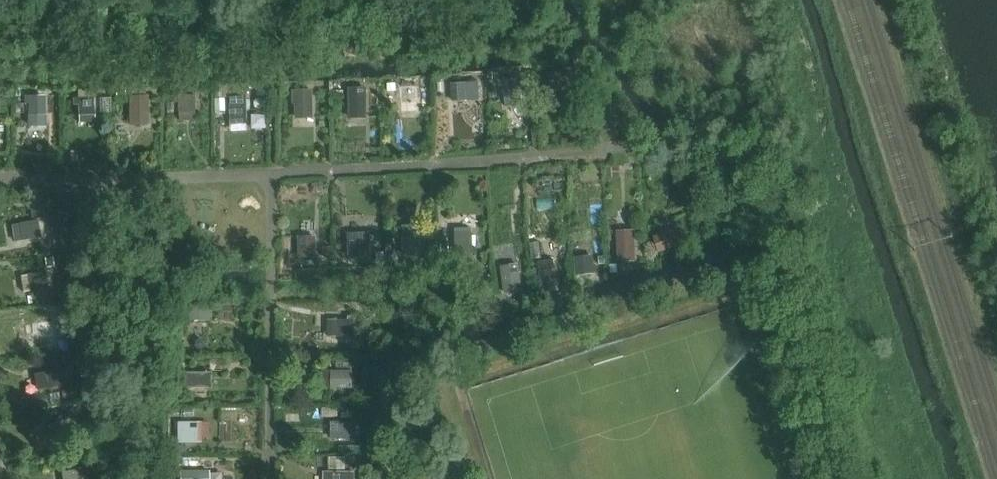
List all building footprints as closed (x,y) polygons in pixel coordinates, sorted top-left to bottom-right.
[(523,108),(522,81),(492,82),(493,109),(523,108)] [(241,83),(241,108),(251,109),(251,119),(266,119),(267,83),(241,83)] [(401,85),(401,108),(416,108),(416,85),(401,85)] [(321,90),(296,91),(297,123),(322,122),(321,90)] [(93,91),(78,91),(78,119),(93,119),(93,91)] [(453,91),(452,107),(470,108),(471,92),(453,91)] [(351,94),(351,114),(368,114),(368,94),(351,94)] [(148,95),(130,95),(130,123),(148,123),(148,95)] [(27,97),(27,113),(50,113),(50,97),(27,97)] [(206,127),(206,97),(176,97),(176,128),(206,127)] [(110,98),(101,98),(101,111),(111,111),(110,98)] [(13,223),(16,238),(41,233),(39,219),(13,223)] [(637,221),(612,221),(612,255),(637,255),(637,221)] [(423,250),(423,224),(401,224),(401,249),(423,250)] [(473,227),(454,228),(455,245),(474,244),(473,227)] [(677,228),(655,235),(659,248),(681,241),(677,228)] [(299,230),(298,251),(317,252),(317,230),(299,230)] [(351,232),(351,253),(370,254),(371,233),(351,232)] [(572,246),(575,267),(595,264),(592,243),(572,246)] [(536,263),(540,284),(557,281),(553,260),(536,263)] [(507,293),(525,291),(521,262),(503,265),(507,293)] [(29,273),(31,287),(49,284),(47,270),(29,273)] [(217,305),(191,305),(191,329),(217,329),(217,305)] [(354,317),(327,317),(328,332),(354,332),(354,317)] [(37,372),(39,387),(62,384),(60,369),(37,372)] [(209,371),(187,371),(188,385),(210,385),(209,371)] [(354,371),(330,371),(330,384),(354,384),(354,371)] [(356,399),(326,400),(327,440),(357,439),(356,399)] [(72,445),(67,408),(40,412),(46,449),(72,445)] [(179,441),(200,442),(200,435),(210,435),(210,421),(179,420),(179,441)] [(59,471),(60,478),(84,478),(82,467),(59,471)] [(186,470),(186,478),(208,478),(208,469),(186,470)] [(325,478),(353,478),(353,472),(326,471),(325,478)]
